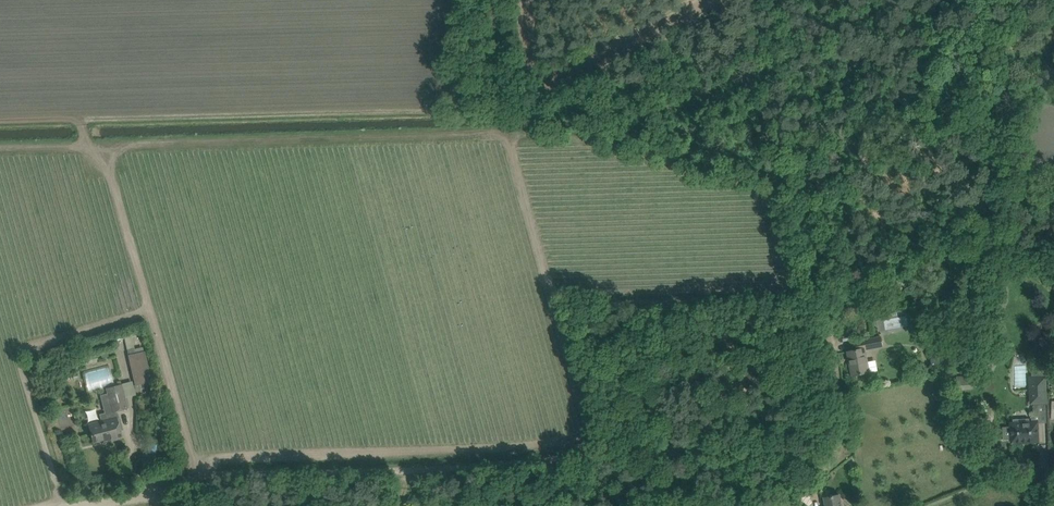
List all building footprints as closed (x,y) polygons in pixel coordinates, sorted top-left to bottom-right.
[(854,350),(848,351),(852,376),(863,374),(869,372),(867,362),(867,360),(865,350),(883,346),(881,336),(853,342),(854,350)] [(134,349),(128,350),(136,385),(151,381),(144,352),(135,354),(134,349)] [(96,354),(85,357),(87,365),(98,362),(96,354)] [(958,377),(959,390),(966,389),(965,376),(958,377)] [(1045,377),(1030,377),(1030,403),(1045,403),(1045,377)] [(88,425),(90,431),(93,442),(95,441),(95,442),(98,441),(98,440),(103,439),(104,442),(121,437),(118,425),(121,425),(119,418),(116,418),(115,418),(113,412),(127,408),(121,385),(107,388),(108,394),(100,396),(105,414),(100,415),(102,421),(88,425)] [(1003,428),(1004,439),(1011,439),(1011,443),(1038,442),(1037,422),(1010,423),(1011,427),(1003,428)] [(840,495),(824,498),(826,505),(842,505),(840,495)]
